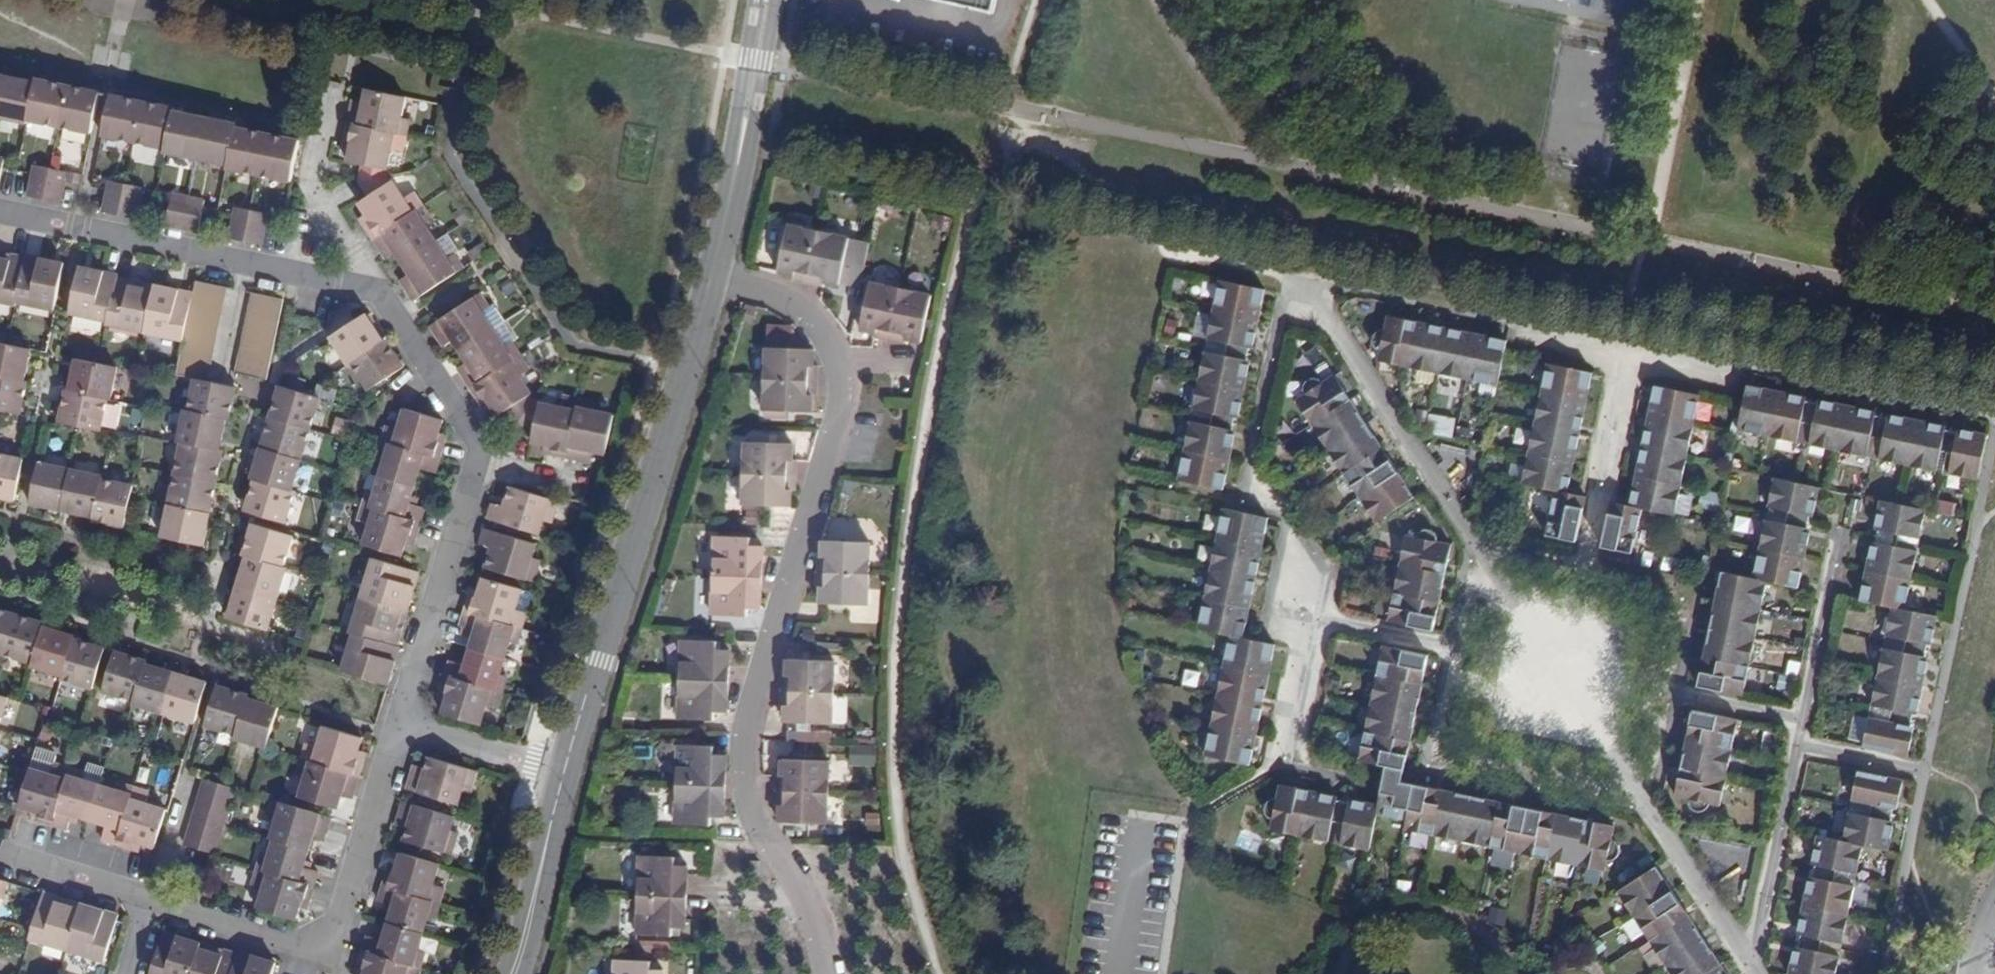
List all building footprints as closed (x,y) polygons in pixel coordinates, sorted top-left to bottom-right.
[(993,0),(939,0),(991,12),(993,0)] [(0,94),(0,116),(26,122),(27,120),(34,83),(4,76),(0,94)] [(34,83),(27,120),(59,127),(67,87),(47,83),(38,81),(35,80),(34,83)] [(67,87),(59,127),(90,133),(99,93),(95,93),(86,91),(67,87)] [(400,100),(361,91),(359,102),(350,100),(348,108),(345,124),(401,135),(404,117),(397,115),(400,100)] [(101,136),(131,142),(139,102),(120,98),(112,96),(110,96),(101,136)] [(164,148),(172,111),(172,109),(170,109),(161,107),(139,102),(131,142),(164,148)] [(164,151),(195,158),(203,118),(172,111),(164,148),(164,151)] [(195,158),(225,164),(233,127),(234,124),(203,118),(195,158)] [(401,135),(345,124),(342,138),(340,147),(347,148),(344,162),(359,165),(357,177),(382,174),(388,150),(399,151),(401,135)] [(225,167),(257,173),(265,133),(245,129),(237,128),(233,127),(225,164),(225,167)] [(290,180),(298,141),(292,139),(285,138),(265,133),(257,173),(290,180)] [(33,164),(31,174),(27,195),(44,198),(50,168),(33,164)] [(50,168),(44,198),(61,202),(65,180),(67,171),(50,168)] [(386,182),(382,174),(357,177),(356,180),(366,196),(358,201),(362,210),(370,214),(372,218),(363,224),(372,237),(421,205),(412,192),(402,198),(390,180),(386,182)] [(101,210),(116,213),(123,183),(107,179),(105,189),(101,210)] [(135,217),(139,196),(141,186),(123,183),(116,213),(135,217)] [(164,223),(181,226),(187,196),(170,193),(168,202),(164,223)] [(1198,208),(1202,205),(1202,199),(1199,195),(1192,194),(1188,198),(1188,204),(1193,208),(1198,208)] [(197,230),(202,209),(204,200),(187,196),(181,226),(197,230)] [(228,237),(244,240),(249,209),(234,205),(232,215),(228,237)] [(430,220),(421,205),(372,237),(380,249),(391,242),(395,246),(393,253),(400,262),(433,240),(423,225),(430,220)] [(259,242),(263,221),(265,212),(249,209),(244,240),(259,242)] [(362,210),(357,215),(363,224),(372,218),(370,214),(362,210)] [(797,282),(812,285),(822,235),(792,229),(787,252),(785,260),(782,276),(797,279),(797,282)] [(843,288),(846,273),(848,265),(853,241),(822,235),(812,285),(827,288),(827,285),(843,288)] [(446,258),(433,240),(400,262),(407,274),(411,272),(416,279),(404,286),(413,299),(461,267),(453,254),(446,258)] [(391,242),(380,249),(386,258),(393,253),(395,246),(391,242)] [(776,259),(785,260),(787,252),(778,250),(776,259)] [(13,305),(14,302),(23,257),(12,255),(10,260),(0,258),(0,302),(13,305)] [(52,261),(23,255),(23,257),(14,302),(53,310),(62,268),(51,266),(52,261)] [(846,273),(855,275),(857,266),(848,265),(846,273)] [(77,271),(68,313),(105,321),(115,274),(115,273),(88,267),(87,273),(77,271)] [(411,272),(407,274),(400,279),(404,286),(416,279),(411,272)] [(105,322),(143,330),(151,288),(153,282),(138,279),(137,285),(126,283),(127,277),(115,274),(105,321),(105,322)] [(192,278),(190,290),(189,293),(220,298),(223,284),(192,278)] [(1226,478),(1233,442),(1228,442),(1230,433),(1233,420),(1235,410),(1240,411),(1247,373),(1243,372),(1245,362),(1248,349),(1249,340),(1254,341),(1263,302),(1258,301),(1260,292),(1218,283),(1213,306),(1219,307),(1217,314),(1212,313),(1206,341),(1226,345),(1223,358),(1204,354),(1192,410),(1211,414),(1209,427),(1189,423),(1183,452),(1188,453),(1187,459),(1182,458),(1177,482),(1211,489),(1226,478)] [(151,288),(143,330),(181,337),(182,332),(184,319),(187,306),(189,293),(190,290),(164,284),(163,290),(151,288)] [(894,342),(904,291),(874,284),(869,308),(867,316),(864,331),(880,335),(879,338),(894,342)] [(248,305),(277,311),(280,296),(250,290),(248,305)] [(927,329),(929,321),(933,298),(904,291),(894,342),(908,345),(908,341),(924,344),(927,329)] [(187,306),(217,312),(220,298),(189,293),(187,306)] [(457,351),(491,328),(482,313),(487,309),(478,294),(430,326),(439,339),(449,331),(452,335),(451,341),(457,351)] [(245,318),(275,324),(277,311),(248,305),(245,318)] [(184,319),(215,325),(217,312),(187,306),(184,319)] [(857,314),(867,316),(869,308),(859,306),(857,314)] [(349,359),(351,358),(383,337),(364,308),(330,331),(349,359)] [(243,331),(273,337),(275,324),(245,318),(243,331)] [(1439,376),(1438,370),(1433,362),(1427,357),(1391,348),(1397,320),(1387,318),(1384,333),(1378,333),(1372,338),(1371,345),(1376,352),(1380,352),(1378,363),(1407,370),(1408,364),(1415,365),(1414,371),(1439,376)] [(182,332),(213,338),(215,325),(184,319),(182,332)] [(1474,384),(1496,388),(1505,347),(1495,346),(1496,341),(1455,332),(1454,337),(1436,333),(1432,327),(1416,324),(1415,330),(1404,327),(1405,322),(1397,320),(1391,348),(1427,357),(1433,362),(1438,370),(1439,376),(1459,381),(1460,375),(1468,376),(1475,378),(1474,384)] [(1454,337),(1455,332),(1432,327),(1436,333),(1454,337)] [(470,387),(518,356),(508,341),(502,344),(491,328),(457,351),(464,361),(457,367),(461,374),(470,387)] [(241,344),(270,350),(273,337),(243,331),(241,344)] [(443,346),(451,341),(452,335),(449,331),(439,339),(443,346)] [(180,345),(210,351),(213,338),(182,332),(181,337),(180,345)] [(384,376),(403,362),(386,335),(383,337),(351,358),(369,385),(384,376)] [(0,342),(0,376),(22,381),(29,348),(5,343),(0,342)] [(793,351),(801,351),(801,342),(794,342),(793,351)] [(238,358),(267,364),(270,350),(241,344),(238,358)] [(177,359),(207,366),(210,351),(180,345),(177,359)] [(768,381),(819,383),(820,367),(816,367),(817,352),(801,351),(793,351),(770,350),(768,381)] [(517,423),(531,401),(527,395),(529,392),(519,375),(527,370),(518,356),(470,387),(479,400),(483,407),(488,405),(495,415),(506,408),(517,423)] [(105,398),(108,398),(115,366),(97,362),(75,357),(68,390),(105,398)] [(238,358),(235,371),(265,377),(267,364),(238,358)] [(174,373),(192,376),(205,379),(207,366),(177,359),(174,373)] [(1564,484),(1569,485),(1577,444),(1572,443),(1574,435),(1576,424),(1581,425),(1590,384),(1585,383),(1587,374),(1546,366),(1541,390),(1546,391),(1545,397),(1544,403),(1538,404),(1529,450),(1534,450),(1533,457),(1532,464),(1527,463),(1522,486),(1554,493),(1563,494),(1564,484)] [(0,376),(0,410),(19,414),(26,382),(22,381),(0,376)] [(186,409),(225,417),(227,417),(231,397),(232,389),(233,384),(205,379),(192,376),(186,409)] [(1384,461),(1378,452),(1381,450),(1371,435),(1368,437),(1357,420),(1360,418),(1350,402),(1345,405),(1340,397),(1345,394),(1334,377),(1322,385),(1317,380),(1311,379),(1303,384),(1301,393),(1303,397),(1295,402),(1311,427),(1317,424),(1320,429),(1314,432),(1340,471),(1344,468),(1347,473),(1343,475),(1355,495),(1361,493),(1367,502),(1362,505),(1375,525),(1410,502),(1405,493),(1408,491),(1387,459),(1384,461)] [(799,414),(814,414),(814,398),(819,398),(819,383),(768,381),(767,413),(791,414),(799,414)] [(269,416),(308,427),(317,395),(312,393),(279,383),(278,386),(275,395),(269,416)] [(1656,398),(1657,393),(1661,389),(1653,388),(1652,397),(1656,398)] [(79,426),(98,430),(105,398),(68,390),(66,389),(59,422),(79,426)] [(1679,493),(1673,492),(1674,486),(1676,480),(1682,481),(1691,433),(1686,432),(1687,426),(1688,420),(1694,421),(1699,397),(1661,389),(1657,393),(1656,398),(1652,397),(1643,438),(1647,439),(1645,449),(1643,459),(1639,458),(1631,499),(1635,500),(1633,508),(1641,510),(1674,517),(1679,493)] [(1966,438),(1956,435),(1943,433),(1933,431),(1934,426),(1897,418),(1896,423),(1873,418),(1865,416),(1866,411),(1827,403),(1826,408),(1817,406),(1804,404),(1794,402),(1795,397),(1757,389),(1756,394),(1744,391),(1736,432),(1761,437),(1762,433),(1768,434),(1767,439),(1795,445),(1800,423),(1812,426),(1808,447),(1934,474),(1939,453),(1951,456),(1947,475),(1976,482),(1986,436),(1967,432),(1966,438)] [(1345,405),(1350,402),(1345,394),(1340,397),(1345,405)] [(564,457),(577,399),(560,396),(557,406),(531,401),(517,423),(531,427),(528,442),(539,444),(545,439),(550,441),(547,453),(564,457)] [(595,403),(577,399),(564,457),(579,460),(582,445),(587,446),(590,450),(592,451),(603,454),(611,414),(593,410),(595,403)] [(177,440),(179,441),(219,449),(225,417),(186,409),(183,409),(177,440)] [(380,440),(436,457),(440,442),(430,438),(431,433),(435,430),(438,420),(400,409),(395,427),(384,424),(380,440)] [(1453,434),(1454,415),(1429,413),(1428,433),(1453,434)] [(791,423),(799,423),(799,414),(791,414),(791,423)] [(260,446),(299,457),(308,427),(269,416),(263,436),(261,443),(260,446)] [(335,416),(331,432),(345,436),(350,420),(335,416)] [(1368,437),(1371,435),(1360,418),(1357,420),(1368,437)] [(430,438),(440,442),(443,433),(435,430),(431,433),(430,438)] [(771,445),(779,446),(779,436),(770,435),(771,445)] [(538,451),(547,453),(550,441),(545,439),(539,444),(538,451)] [(376,473),(413,484),(417,468),(431,472),(436,457),(380,440),(375,456),(381,458),(376,473)] [(179,441),(174,472),(215,480),(219,459),(220,452),(220,449),(219,449),(179,441)] [(579,460),(589,462),(592,451),(590,450),(587,446),(582,445),(579,460)] [(797,462),(793,462),(793,446),(779,446),(771,445),(747,445),(746,476),(797,478),(797,462)] [(254,477),(290,488),(299,457),(260,446),(251,476),(254,477)] [(1384,461),(1387,459),(1381,450),(1378,452),(1384,461)] [(4,497),(13,499),(15,499),(23,459),(0,454),(0,496),(4,497)] [(38,462),(29,502),(62,509),(70,469),(38,462)] [(62,509),(92,515),(100,477),(100,475),(70,469),(62,509)] [(167,503),(209,511),(209,510),(210,502),(215,480),(174,472),(167,503)] [(361,504),(417,520),(421,505),(408,501),(413,484),(376,473),(376,475),(367,472),(362,487),(366,488),(361,504)] [(746,495),(792,505),(792,493),(796,493),(797,478),(746,476),(746,495)] [(123,523),(128,496),(131,483),(100,477),(92,515),(91,517),(112,521),(123,523)] [(283,520),(293,489),(290,488),(254,477),(247,499),(245,506),(244,508),(255,512),(283,520)] [(1211,489),(1223,492),(1225,481),(1226,478),(1211,489)] [(1795,580),(1799,581),(1808,540),(1803,539),(1805,529),(1808,518),(1810,508),(1815,509),(1819,489),(1773,479),(1766,509),(1787,514),(1784,526),(1764,522),(1758,551),(1764,552),(1763,558),(1757,557),(1752,580),(1766,583),(1793,589),(1795,580)] [(487,519),(537,533),(541,519),(550,521),(556,501),(509,487),(505,498),(508,502),(507,508),(491,503),(487,519)] [(1701,490),(1697,506),(1717,510),(1720,494),(1701,490)] [(1410,502),(1413,500),(1408,491),(1405,493),(1410,502)] [(1362,505),(1367,502),(1361,493),(1355,495),(1362,505)] [(1567,534),(1577,536),(1585,499),(1567,495),(1563,494),(1554,493),(1544,538),(1566,542),(1567,534)] [(792,509),(792,505),(746,495),(746,507),(768,508),(777,508),(792,509)] [(1906,581),(1910,582),(1925,511),(1879,501),(1875,521),(1880,522),(1878,531),(1875,544),(1873,554),(1869,553),(1860,594),(1864,594),(1863,603),(1891,609),(1903,612),(1909,587),(1904,587),(1906,581)] [(161,535),(202,544),(209,511),(167,503),(161,535)] [(413,535),(417,520),(361,504),(357,521),(366,524),(361,542),(399,553),(402,542),(401,538),(402,531),(413,535)] [(1611,552),(1631,556),(1641,510),(1633,508),(1628,508),(1611,504),(1603,540),(1613,542),(1611,552)] [(768,518),(777,518),(777,508),(768,508),(768,518)] [(1240,630),(1245,631),(1253,589),(1249,588),(1251,580),(1253,570),(1258,571),(1266,529),(1262,529),(1264,519),(1222,511),(1218,533),(1223,534),(1221,542),(1220,548),(1215,547),(1205,595),(1210,596),(1209,603),(1208,608),(1203,607),(1197,631),(1229,637),(1239,639),(1240,630)] [(243,552),(245,553),(282,564),(291,534),(252,522),(251,525),(249,533),(243,552)] [(484,567),(532,581),(538,560),(529,557),(533,543),(484,528),(480,542),(494,547),(492,556),(488,556),(484,567)] [(410,545),(413,535),(402,531),(401,538),(402,542),(410,545)] [(1443,585),(1438,584),(1440,575),(1442,565),(1447,566),(1451,547),(1437,545),(1437,540),(1431,533),(1424,532),(1416,536),(1415,540),(1405,538),(1394,590),(1399,591),(1398,597),(1393,596),(1389,613),(1393,619),(1392,625),(1432,634),(1436,615),(1432,614),(1434,604),(1438,605),(1443,585)] [(1566,542),(1576,544),(1577,536),(1567,534),(1566,542)] [(716,578),(764,579),(765,548),(761,548),(752,548),(753,539),(717,538),(716,578)] [(752,548),(761,548),(761,539),(753,539),(752,548)] [(1601,550),(1611,552),(1613,542),(1603,540),(1601,550)] [(820,573),(871,575),(872,542),(849,542),(841,542),(826,541),(825,558),(821,557),(820,573)] [(236,583),(276,596),(285,565),(282,564),(245,553),(236,583)] [(406,597),(411,598),(419,571),(374,557),(364,593),(403,605),(406,597)] [(846,605),(870,606),(871,575),(820,573),(820,588),(824,588),(824,605),(839,605),(846,605)] [(1756,605),(1761,606),(1766,583),(1752,580),(1726,574),(1724,584),(1719,583),(1711,622),(1716,623),(1713,631),(1711,641),(1706,640),(1703,659),(1708,660),(1706,670),(1701,669),(1696,686),(1738,696),(1739,691),(1743,692),(1748,669),(1743,668),(1745,662),(1749,662),(1759,616),(1754,615),(1755,610),(1756,605)] [(462,609),(518,625),(523,609),(528,592),(516,588),(479,578),(475,588),(478,592),(477,596),(467,594),(462,609)] [(759,608),(763,608),(764,579),(716,578),(715,617),(751,618),(751,608),(759,608)] [(226,615),(267,627),(276,596),(236,583),(226,615)] [(478,592),(475,588),(469,586),(467,594),(477,596),(478,592)] [(355,632),(397,645),(402,629),(396,628),(399,619),(405,620),(409,607),(403,605),(364,593),(352,631),(355,632)] [(403,605),(409,607),(411,598),(406,597),(403,605)] [(751,618),(759,618),(759,608),(751,608),(751,618)] [(3,653),(15,613),(0,609),(0,652),(3,653)] [(467,645),(501,655),(505,638),(513,641),(518,625),(462,609),(458,623),(472,628),(467,645)] [(1913,705),(1918,706),(1926,669),(1921,668),(1923,659),(1925,646),(1927,636),(1932,637),(1936,619),(1903,612),(1891,609),(1885,638),(1905,642),(1902,654),(1883,650),(1870,707),(1890,711),(1888,723),(1869,719),(1862,748),(1908,758),(1912,739),(1906,738),(1908,728),(1911,715),(1913,705)] [(34,662),(45,624),(45,622),(43,621),(34,619),(15,613),(3,653),(34,662)] [(396,628),(402,629),(405,620),(399,619),(396,628)] [(33,665),(63,674),(75,636),(76,634),(45,624),(34,662),(33,665)] [(388,672),(393,674),(401,646),(397,645),(355,632),(345,670),(384,682),(388,672)] [(95,686),(107,647),(100,645),(92,642),(75,636),(63,674),(63,677),(95,686)] [(1260,716),(1256,715),(1258,705),(1260,696),(1264,697),(1273,656),(1268,655),(1270,645),(1244,640),(1239,639),(1229,637),(1224,661),(1229,662),(1228,669),(1227,674),(1222,673),(1212,720),(1217,721),(1216,728),(1215,734),(1210,733),(1204,758),(1246,766),(1248,757),(1252,758),(1260,716)] [(681,681),(731,683),(733,653),(728,653),(720,653),(720,644),(683,642),(681,681)] [(720,653),(728,653),(729,644),(720,644),(720,653)] [(444,673),(499,689),(504,674),(496,672),(501,655),(467,645),(461,662),(448,658),(444,673)] [(117,649),(114,649),(103,689),(134,698),(145,660),(146,658),(126,652),(117,649)] [(1410,834),(1429,838),(1437,797),(1432,796),(1433,791),(1401,785),(1407,753),(1403,752),(1405,742),(1410,743),(1413,724),(1408,723),(1410,714),(1412,704),(1418,705),(1421,687),(1416,686),(1418,676),(1424,677),(1428,658),(1387,650),(1386,655),(1381,654),(1376,677),(1381,678),(1380,684),(1375,683),(1366,728),(1370,729),(1369,735),(1365,734),(1360,757),(1364,758),(1363,764),(1386,769),(1378,807),(1376,816),(1406,822),(1405,827),(1411,828),(1410,834)] [(145,660),(134,698),(133,700),(165,710),(177,670),(145,660)] [(785,691),(836,693),(837,662),(813,661),(806,661),(791,660),(790,676),(785,676),(785,691)] [(177,670),(165,710),(195,719),(207,679),(177,670)] [(384,682),(390,684),(393,674),(388,672),(384,682)] [(439,711),(477,722),(483,702),(494,705),(499,689),(444,673),(439,688),(437,696),(443,698),(439,711)] [(725,714),(729,714),(731,683),(681,681),(679,721),(716,723),(716,713),(725,714)] [(236,733),(247,695),(248,691),(228,685),(219,682),(217,682),(205,723),(236,733)] [(810,724),(834,725),(836,693),(785,691),(784,707),(788,707),(788,723),(803,723),(810,724)] [(9,696),(0,693),(0,726),(9,696)] [(266,745),(276,709),(278,704),(247,695),(236,733),(235,736),(266,745)] [(1710,806),(1719,807),(1730,757),(1725,756),(1726,750),(1731,750),(1735,731),(1731,725),(1732,720),(1693,712),(1689,732),(1693,733),(1692,739),(1688,738),(1683,760),(1688,761),(1685,771),(1684,780),(1679,779),(1675,799),(1689,802),(1688,806),(1692,814),(1699,815),(1704,814),(1710,806)] [(716,723),(724,723),(725,714),(716,713),(716,723)] [(1850,739),(1861,741),(1865,718),(1854,716),(1850,739)] [(358,747),(362,734),(323,723),(317,742),(307,740),(302,755),(358,772),(363,757),(353,753),(353,748),(358,747)] [(1761,747),(1776,750),(1780,734),(1765,730),(1761,747)] [(849,765),(875,766),(876,745),(850,743),(849,765)] [(679,784),(727,786),(729,756),(725,756),(716,756),(716,747),(680,745),(679,784)] [(366,748),(358,747),(353,748),(353,753),(363,757),(366,748)] [(716,756),(725,756),(725,747),(716,747),(716,756)] [(802,760),(810,760),(810,751),(802,751),(802,760)] [(470,789),(477,767),(427,752),(424,764),(427,768),(427,775),(411,770),(406,787),(421,792),(419,799),(434,803),(436,796),(442,798),(456,802),(461,787),(470,789)] [(353,789),(358,772),(302,755),(297,773),(305,774),(299,794),(336,806),(340,794),(338,790),(339,785),(353,789)] [(780,791),(831,793),(833,761),(810,760),(802,760),(786,759),(785,775),(781,774),(780,791)] [(414,760),(411,770),(427,775),(427,768),(424,764),(414,760)] [(54,824),(70,767),(54,761),(50,773),(31,768),(30,770),(21,801),(19,807),(31,811),(36,806),(41,808),(38,819),(54,824)] [(85,772),(70,767),(54,824),(68,828),(72,813),(89,818),(100,783),(83,778),(85,772)] [(1892,833),(1887,832),(1889,822),(1891,810),(1893,799),(1899,800),(1902,782),(1857,773),(1851,802),(1871,806),(1869,818),(1849,814),(1843,842),(1862,846),(1888,852),(1892,833)] [(232,798),(236,785),(221,780),(203,775),(200,789),(232,798)] [(116,787),(100,783),(89,818),(107,824),(103,837),(118,842),(134,785),(118,781),(116,787)] [(722,817),(726,817),(727,786),(679,784),(677,825),(713,826),(713,817),(722,817)] [(150,790),(134,785),(118,842),(133,847),(136,837),(141,838),(144,844),(157,848),(169,809),(147,802),(150,790)] [(351,797),(353,789),(339,785),(338,790),(340,794),(351,797)] [(1340,847),(1368,853),(1376,816),(1378,807),(1360,804),(1359,808),(1348,806),(1336,804),(1324,801),(1325,796),(1308,793),(1307,798),(1297,796),(1298,791),(1280,787),(1277,801),(1270,800),(1264,807),(1263,814),(1268,821),(1272,822),(1270,833),(1327,845),(1331,824),(1344,827),(1340,847)] [(196,802),(228,812),(232,798),(200,789),(196,802)] [(806,823),(830,824),(831,793),(780,791),(779,806),(784,806),(784,822),(798,823),(806,823)] [(1429,838),(1433,839),(1434,833),(1440,834),(1439,840),(1485,849),(1486,843),(1492,845),(1491,850),(1514,855),(1515,849),(1520,850),(1526,851),(1525,857),(1548,862),(1549,856),(1553,857),(1553,863),(1604,873),(1607,862),(1612,862),(1616,860),(1620,854),(1619,848),(1612,841),(1615,828),(1594,824),(1594,828),(1585,826),(1575,824),(1575,820),(1556,816),(1556,820),(1546,819),(1547,814),(1510,807),(1509,811),(1499,809),(1500,805),(1481,801),(1480,805),(1470,803),(1461,801),(1462,797),(1443,793),(1442,798),(1437,797),(1429,838)] [(324,830),(329,812),(271,795),(265,814),(274,816),(269,835),(272,836),(308,847),(311,836),(309,832),(311,827),(324,830)] [(450,827),(453,813),(403,798),(399,812),(414,818),(413,822),(407,824),(404,837),(452,851),(457,829),(450,827)] [(224,825),(225,822),(228,812),(196,802),(192,815),(224,825)] [(31,817),(38,819),(41,808),(36,806),(31,811),(31,817)] [(396,822),(407,824),(413,822),(414,818),(399,812),(396,822)] [(220,837),(224,825),(192,815),(189,827),(220,837)] [(713,826),(722,826),(722,817),(713,817),(713,826)] [(798,832),(806,833),(806,823),(798,823),(798,832)] [(185,841),(216,851),(220,837),(189,827),(185,841)] [(321,839),(324,830),(311,827),(309,832),(311,836),(321,839)] [(303,864),(308,847),(272,836),(267,853),(260,851),(256,865),(314,882),(318,868),(303,864)] [(142,850),(144,844),(141,838),(136,837),(133,847),(142,850)] [(1842,945),(1854,887),(1834,883),(1837,871),(1857,875),(1862,846),(1843,842),(1817,837),(1813,857),(1818,858),(1816,867),(1813,879),(1811,890),(1806,889),(1798,926),(1804,927),(1801,937),(1799,948),(1797,959),(1792,958),(1788,973),(1836,973),(1840,957),(1820,954),(1822,941),(1842,945)] [(383,884),(442,901),(447,884),(435,880),(441,861),(402,849),(399,861),(390,859),(388,868),(383,884)] [(641,895),(689,897),(689,874),(689,866),(685,866),(677,866),(677,858),(642,857),(641,895)] [(677,866),(685,866),(685,858),(677,858),(677,866)] [(309,898),(314,882),(256,865),(251,881),(263,885),(257,905),(295,916),(299,905),(306,907),(309,898)] [(1657,879),(1662,876),(1657,868),(1652,871),(1657,879)] [(1711,950),(1706,952),(1700,944),(1695,936),(1700,933),(1689,916),(1684,919),(1679,911),(1684,908),(1662,876),(1657,879),(1652,871),(1616,894),(1629,914),(1634,911),(1638,916),(1641,921),(1636,924),(1645,937),(1654,941),(1657,946),(1652,949),(1669,973),(1726,973),(1711,950)] [(0,877),(0,893),(7,895),(12,881),(0,877)] [(389,920),(424,931),(429,913),(438,915),(442,901),(383,884),(379,897),(387,900),(394,902),(392,910),(389,920)] [(32,937),(70,948),(81,909),(83,903),(69,899),(68,904),(57,901),(59,895),(45,891),(35,926),(32,937)] [(68,904),(69,899),(59,895),(57,901),(68,904)] [(688,927),(689,919),(689,897),(641,895),(640,935),(675,936),(675,928),(683,928),(688,927)] [(385,908),(392,910),(394,902),(387,900),(385,908)] [(92,911),(93,906),(83,903),(81,909),(92,911)] [(108,959),(122,915),(93,906),(92,911),(81,909),(70,948),(108,959)] [(1684,919),(1689,916),(1684,908),(1679,911),(1684,919)] [(1633,919),(1638,916),(1634,911),(1629,914),(1633,919)] [(364,948),(422,966),(427,948),(420,946),(424,931),(389,920),(387,928),(385,935),(378,933),(369,930),(364,948)] [(380,926),(378,933),(385,935),(387,928),(380,926)] [(675,936),(683,936),(683,928),(675,928),(675,936)] [(152,973),(192,973),(201,946),(191,943),(192,937),(165,930),(152,973)] [(1700,944),(1705,941),(1700,933),(1695,936),(1700,944)] [(191,943),(201,946),(202,940),(192,937),(191,943)] [(1652,949),(1657,946),(1654,941),(1645,937),(1652,949)] [(239,951),(225,947),(223,953),(214,951),(215,944),(202,940),(201,946),(192,973),(232,973),(239,951)] [(1706,952),(1711,950),(1705,941),(1700,944),(1706,952)] [(223,953),(225,947),(215,944),(214,951),(223,953)] [(276,965),(267,962),(268,957),(240,948),(239,951),(232,973),(274,973),(276,965)] [(422,966),(364,948),(360,961),(373,965),(371,972),(365,973),(420,973),(422,966)] [(666,972),(661,971),(653,971),(653,961),(617,959),(616,973),(666,973),(666,972)] [(357,971),(365,973),(371,972),(373,965),(360,961),(357,971)] [(653,971),(661,971),(661,961),(653,961),(653,971)]
